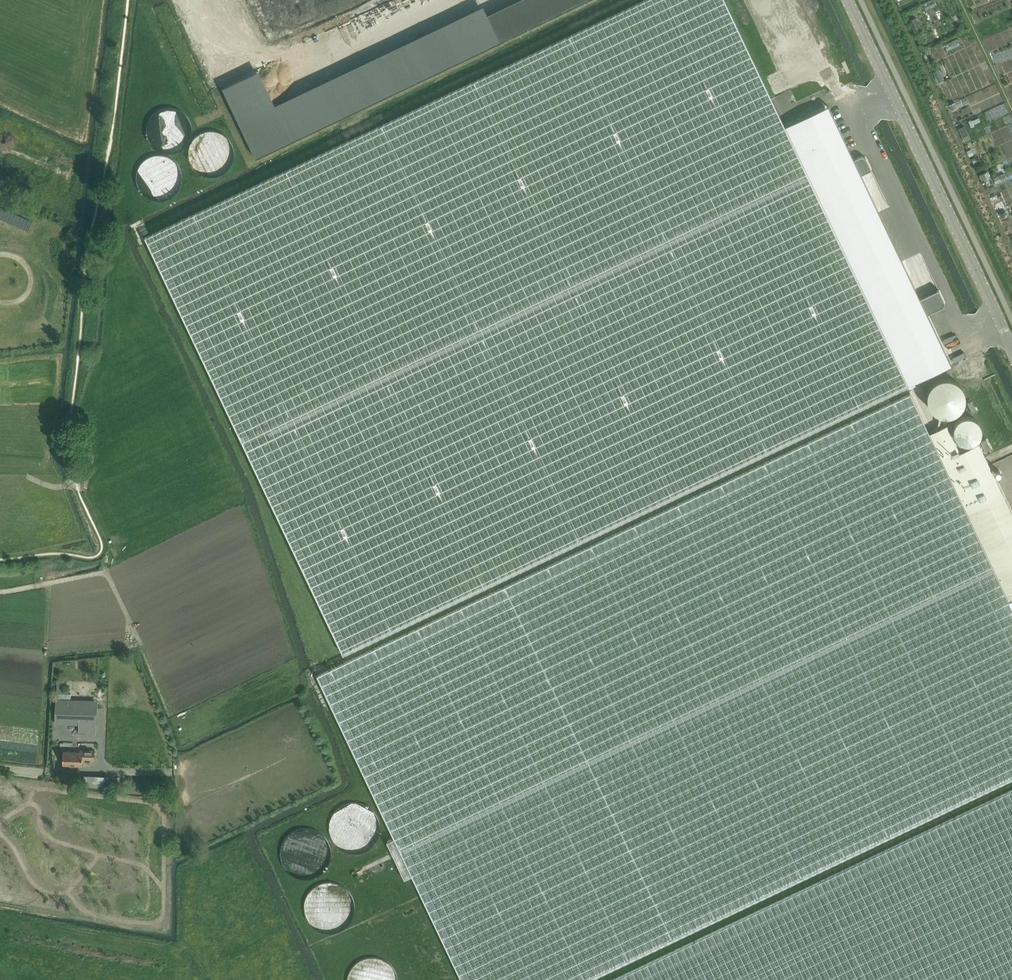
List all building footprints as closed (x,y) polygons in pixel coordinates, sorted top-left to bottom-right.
[(145,237),(155,259),(215,384),(281,524),(343,654),(908,386),(784,126),(759,73),(724,0),(644,0),(556,42),(386,122),(145,237)] [(825,107),(784,126),(908,386),(951,365),(927,314),(943,307),(945,302),(939,290),(920,299),(861,175),(871,170),(866,157),(861,156),(854,159),(849,151),(828,105),(825,107)] [(148,142),(152,148),(157,151),(162,153),(168,154),(174,153),(180,150),(184,147),(188,142),(190,135),(191,129),(189,122),(186,116),(180,112),(174,109),(168,108),(161,109),(155,112),(150,117),(146,122),(145,129),(145,136),(148,142)] [(203,175),(210,176),(217,175),(224,172),(229,167),(232,160),(233,153),(232,147),(229,141),(224,136),(218,133),(211,132),(205,133),(198,136),(193,141),(190,147),(189,154),(190,160),(193,167),(197,172),(203,175)] [(140,191),(144,195),(150,199),(156,200),(163,200),(169,198),(174,194),(178,189),(180,183),(181,176),(179,169),(176,164),(171,159),(164,156),(158,156),(151,157),(146,160),(141,164),(138,169),(136,174),(136,180),(137,186),(140,191)] [(981,182),(988,179),(983,171),(977,174),(981,182)] [(930,410),(935,414),(940,416),(946,417),(952,416),(957,413),(961,409),(964,404),(965,398),(964,392),(961,386),(956,381),(950,378),(944,378),(937,380),(933,383),(929,387),(927,393),(926,399),(927,405),(930,410)] [(504,586),(317,675),(394,838),(387,841),(404,878),(411,875),(461,979),(586,979),(672,939),(1011,778),(1011,514),(978,443),(959,452),(947,425),(929,433),(910,393),(504,586)] [(967,403),(972,414),(977,412),(972,401),(967,403)] [(956,439),(960,442),(966,444),(971,443),(976,440),(980,435),(981,429),(979,424),(976,419),(972,417),(966,416),(961,417),(957,420),(954,424),(953,429),(954,434),(956,439)] [(980,442),(986,454),(991,451),(986,440),(980,442)] [(97,702),(56,700),(55,722),(95,723),(97,702)] [(94,759),(95,751),(80,750),(80,752),(63,751),(62,764),(82,765),(82,759),(94,759)] [(114,780),(108,780),(108,776),(84,775),(84,786),(108,787),(114,787),(114,780)] [(611,979),(1011,979),(1011,789),(611,979)] [(333,845),(338,850),(344,854),(352,855),(359,854),(366,851),(372,846),(376,839),(377,832),(377,825),(374,818),(370,813),(365,808),(358,806),(351,805),(345,806),(338,809),(333,814),(330,820),(328,826),(328,833),(329,839),(333,845)] [(292,878),(299,880),(306,880),(314,878),(320,874),(325,868),(328,860),(329,853),(327,845),(323,838),(318,833),(311,830),(304,828),(296,829),(290,832),(284,836),(279,842),(277,849),(276,856),(278,863),(281,869),(286,875),(292,878)] [(311,928),(317,932),(324,934),(331,933),(339,931),(345,927),(349,921),(352,914),(353,906),(351,899),(348,892),(342,887),(335,883),(328,882),(320,883),(313,886),(307,890),(303,896),(301,903),(301,910),(302,917),(306,923),(311,928)] [(396,975),(393,969),(388,964),(382,961),(376,959),(369,959),(362,960),(356,964),(352,969),(349,976),(348,979),(397,979),(396,975)]
